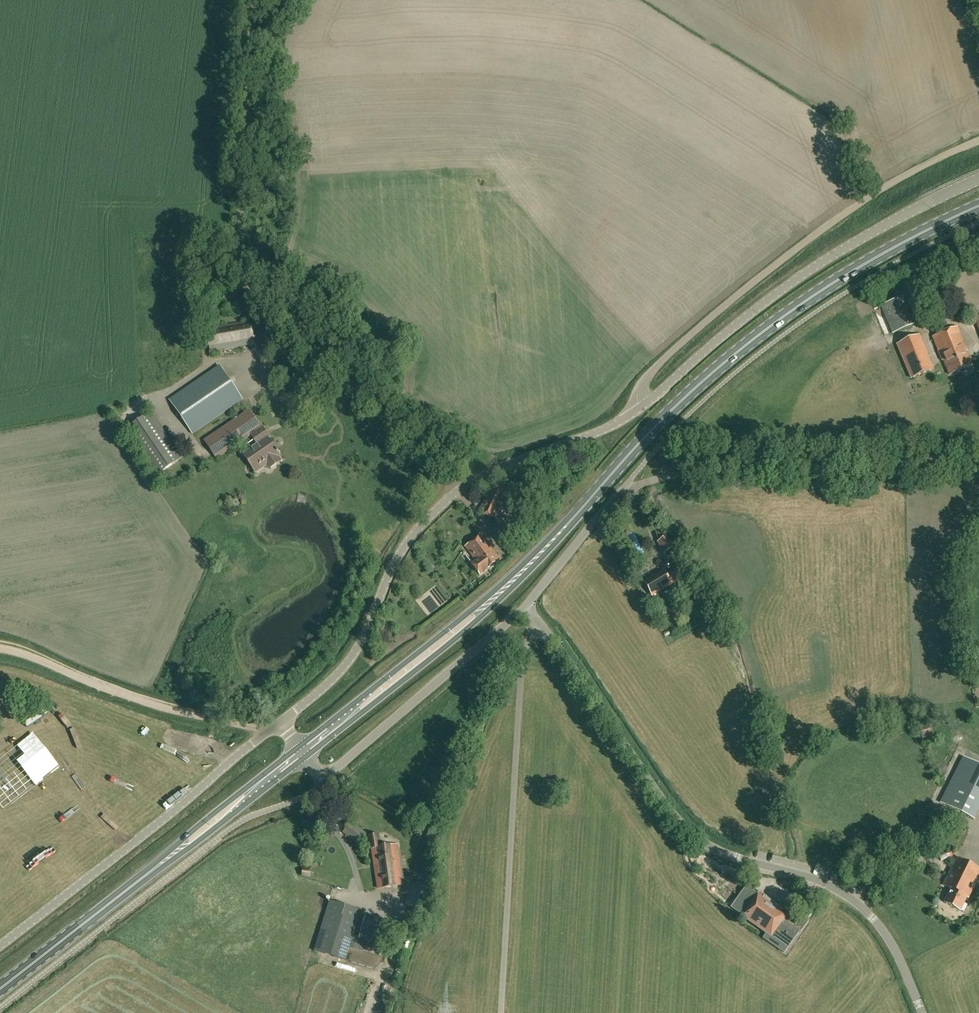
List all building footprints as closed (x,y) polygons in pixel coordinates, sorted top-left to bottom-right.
[(211,351),(254,343),(250,321),(207,328),(211,351)] [(950,375),(972,365),(967,355),(969,354),(957,327),(933,337),(944,366),(946,365),(950,375)] [(934,369),(920,334),(897,343),(910,378),(934,369)] [(192,433),(236,404),(242,399),(219,366),(169,400),(192,433)] [(256,473),(267,466),(268,469),(281,460),(279,457),(280,456),(249,411),(204,441),(216,458),(252,434),(259,444),(243,455),(256,473)] [(157,475),(181,458),(150,413),(126,430),(157,475)] [(510,492),(491,483),(479,512),(497,520),(504,504),(500,503),(503,498),(506,499),(510,492)] [(661,538),(666,535),(662,528),(657,531),(661,538)] [(482,535),(465,547),(476,562),(471,566),(480,577),(501,560),(482,535)] [(657,542),(665,553),(676,546),(668,535),(657,542)] [(652,595),(680,579),(674,570),(666,575),(663,570),(644,582),(652,595)] [(700,595),(693,600),(697,607),(704,602),(700,595)] [(341,735),(354,725),(351,721),(338,731),(341,735)] [(932,735),(928,724),(919,727),(923,738),(932,735)] [(940,802),(975,820),(978,811),(978,765),(963,756),(940,802)] [(359,845),(367,834),(351,822),(343,833),(359,845)] [(369,837),(371,849),(372,849),(378,889),(408,885),(407,876),(402,877),(397,845),(380,847),(378,835),(369,837)] [(943,885),(951,889),(944,903),(961,911),(967,897),(968,898),(978,876),(978,869),(957,858),(943,885)] [(766,933),(772,936),(788,913),(760,893),(756,898),(745,889),(731,907),(743,916),(766,933)] [(804,900),(812,907),(818,899),(810,892),(804,900)] [(314,951),(345,961),(360,912),(350,909),(329,902),(314,951)] [(406,924),(416,927),(420,912),(410,909),(406,924)] [(789,914),(788,913),(772,936),(766,933),(763,938),(784,953),(799,932),(800,933),(809,921),(801,916),(800,917),(794,913),(791,916),(789,914)] [(365,915),(358,938),(387,947),(394,925),(365,915)]
